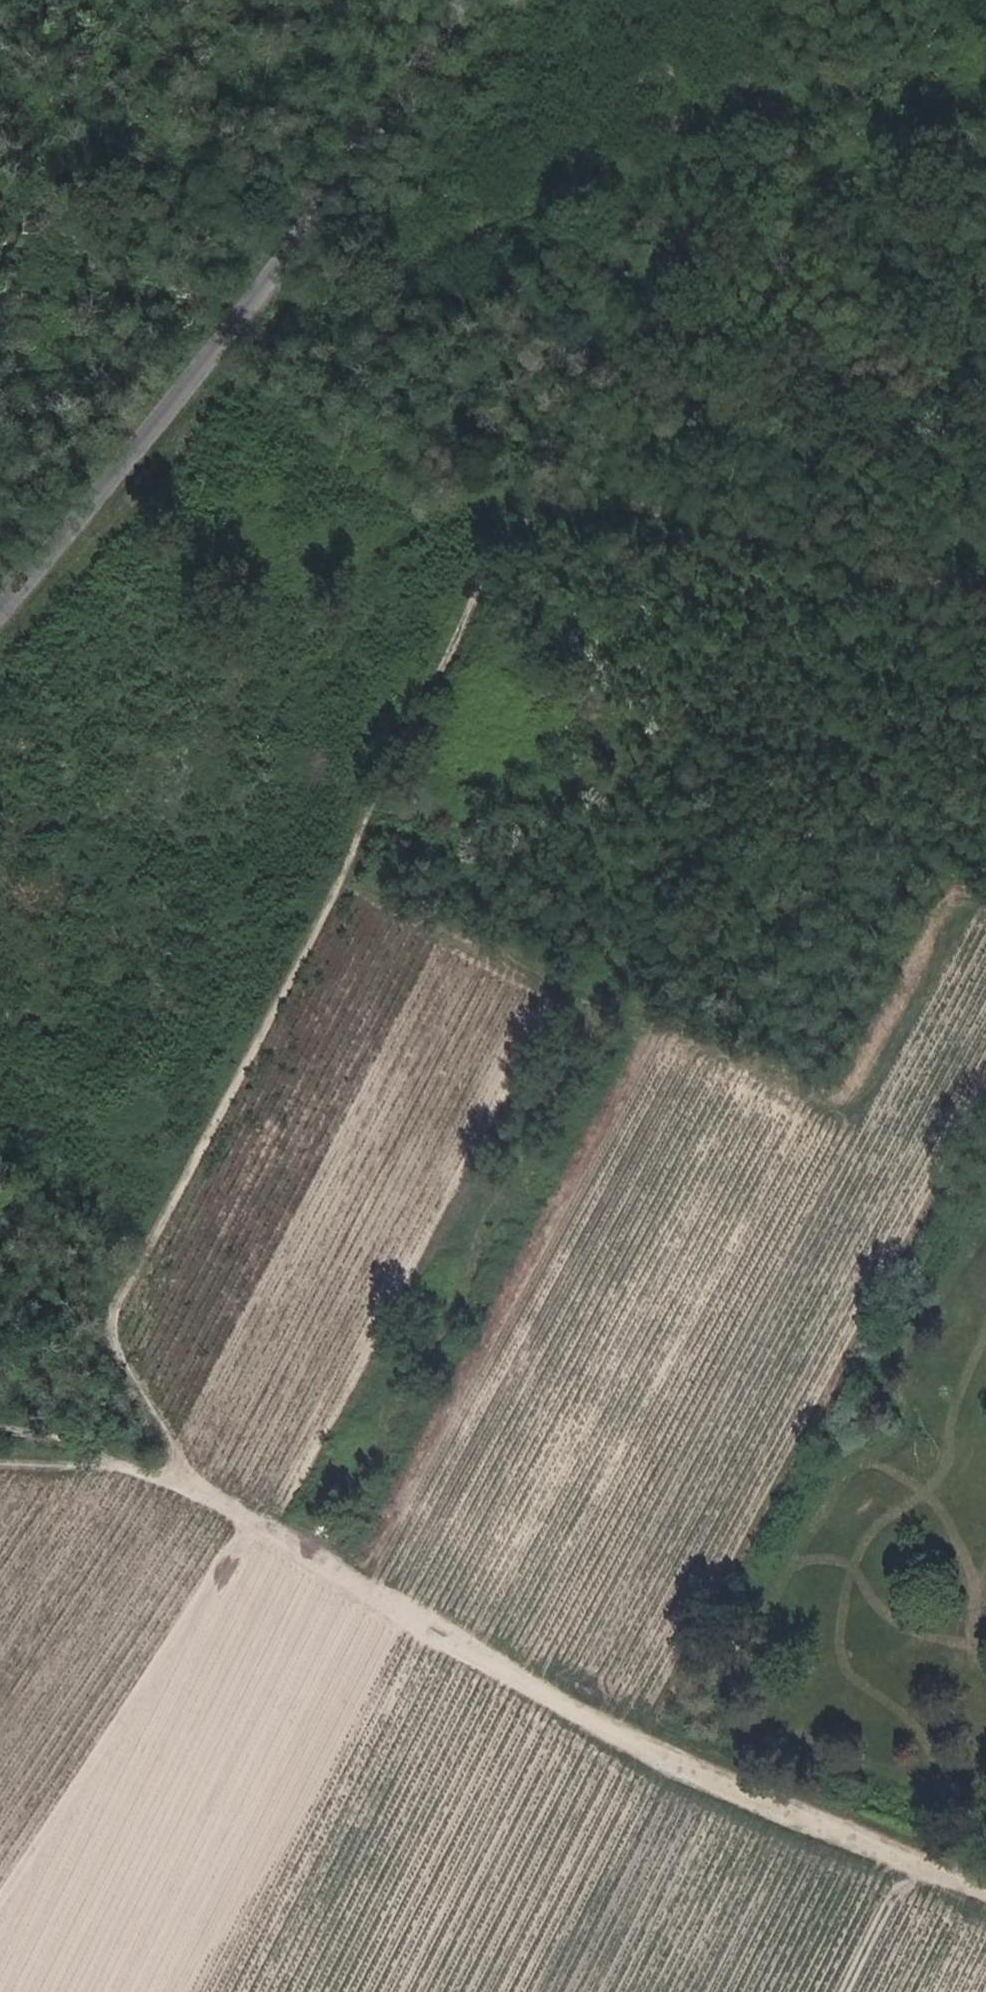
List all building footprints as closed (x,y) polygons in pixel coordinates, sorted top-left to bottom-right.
[(47,1614),(59,1621),(67,1609),(54,1601),(47,1614)]
